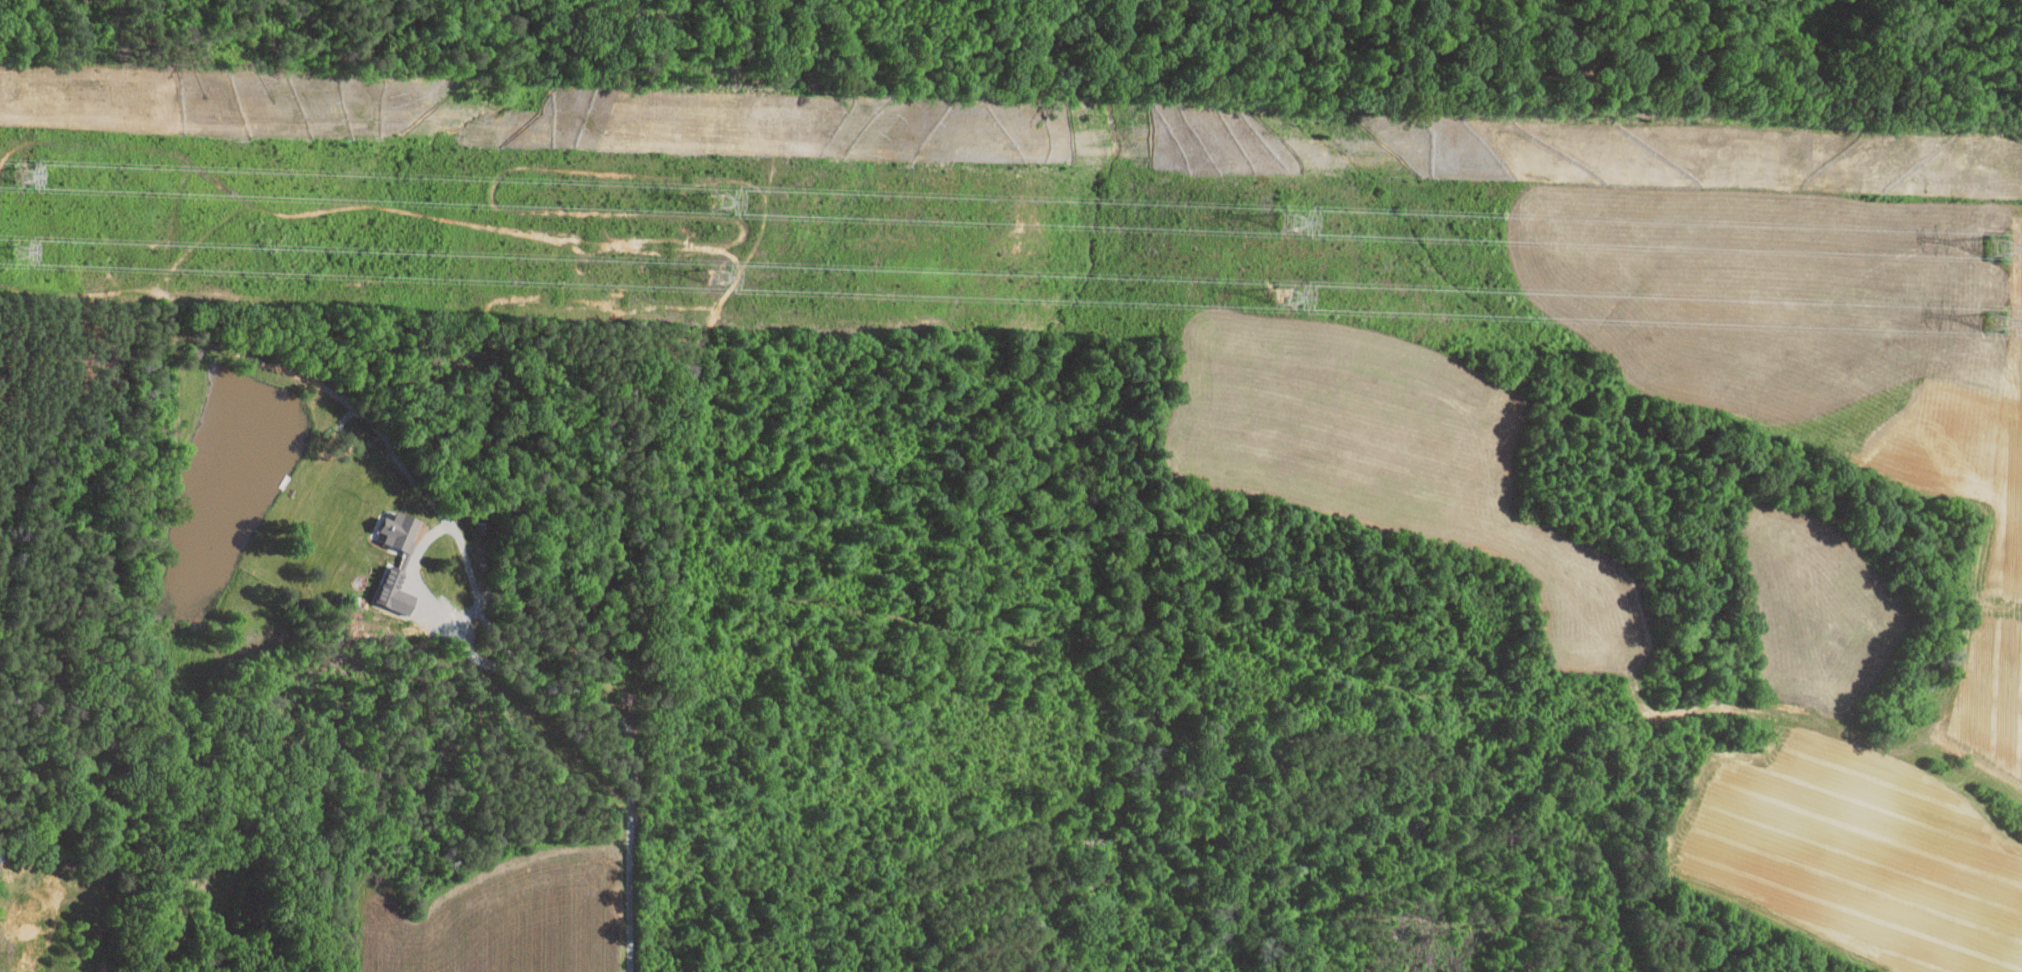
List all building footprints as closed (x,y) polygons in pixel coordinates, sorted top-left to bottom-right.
[(383,541),(411,553),(415,542),(412,541),(421,519),(396,509),(383,541)]
